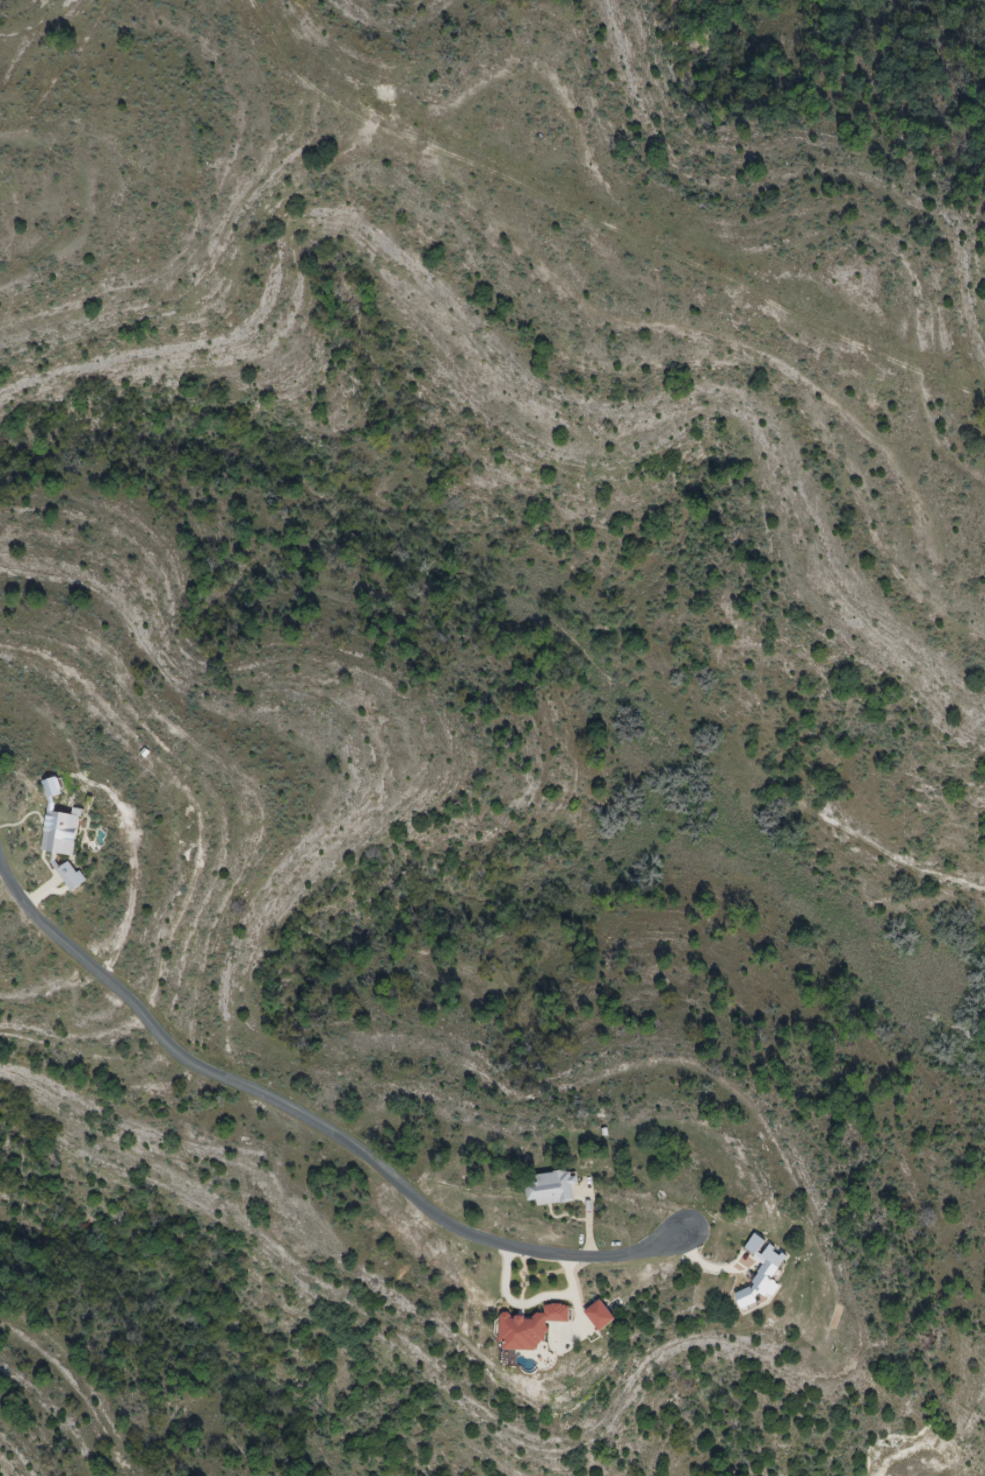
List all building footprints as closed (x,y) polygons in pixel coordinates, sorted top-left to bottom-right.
[(81,816),(47,811),(41,852),(74,858),(81,816)] [(526,1177),(528,1202),(537,1201),(538,1206),(575,1203),(573,1186),(577,1186),(576,1172),(526,1177)]
